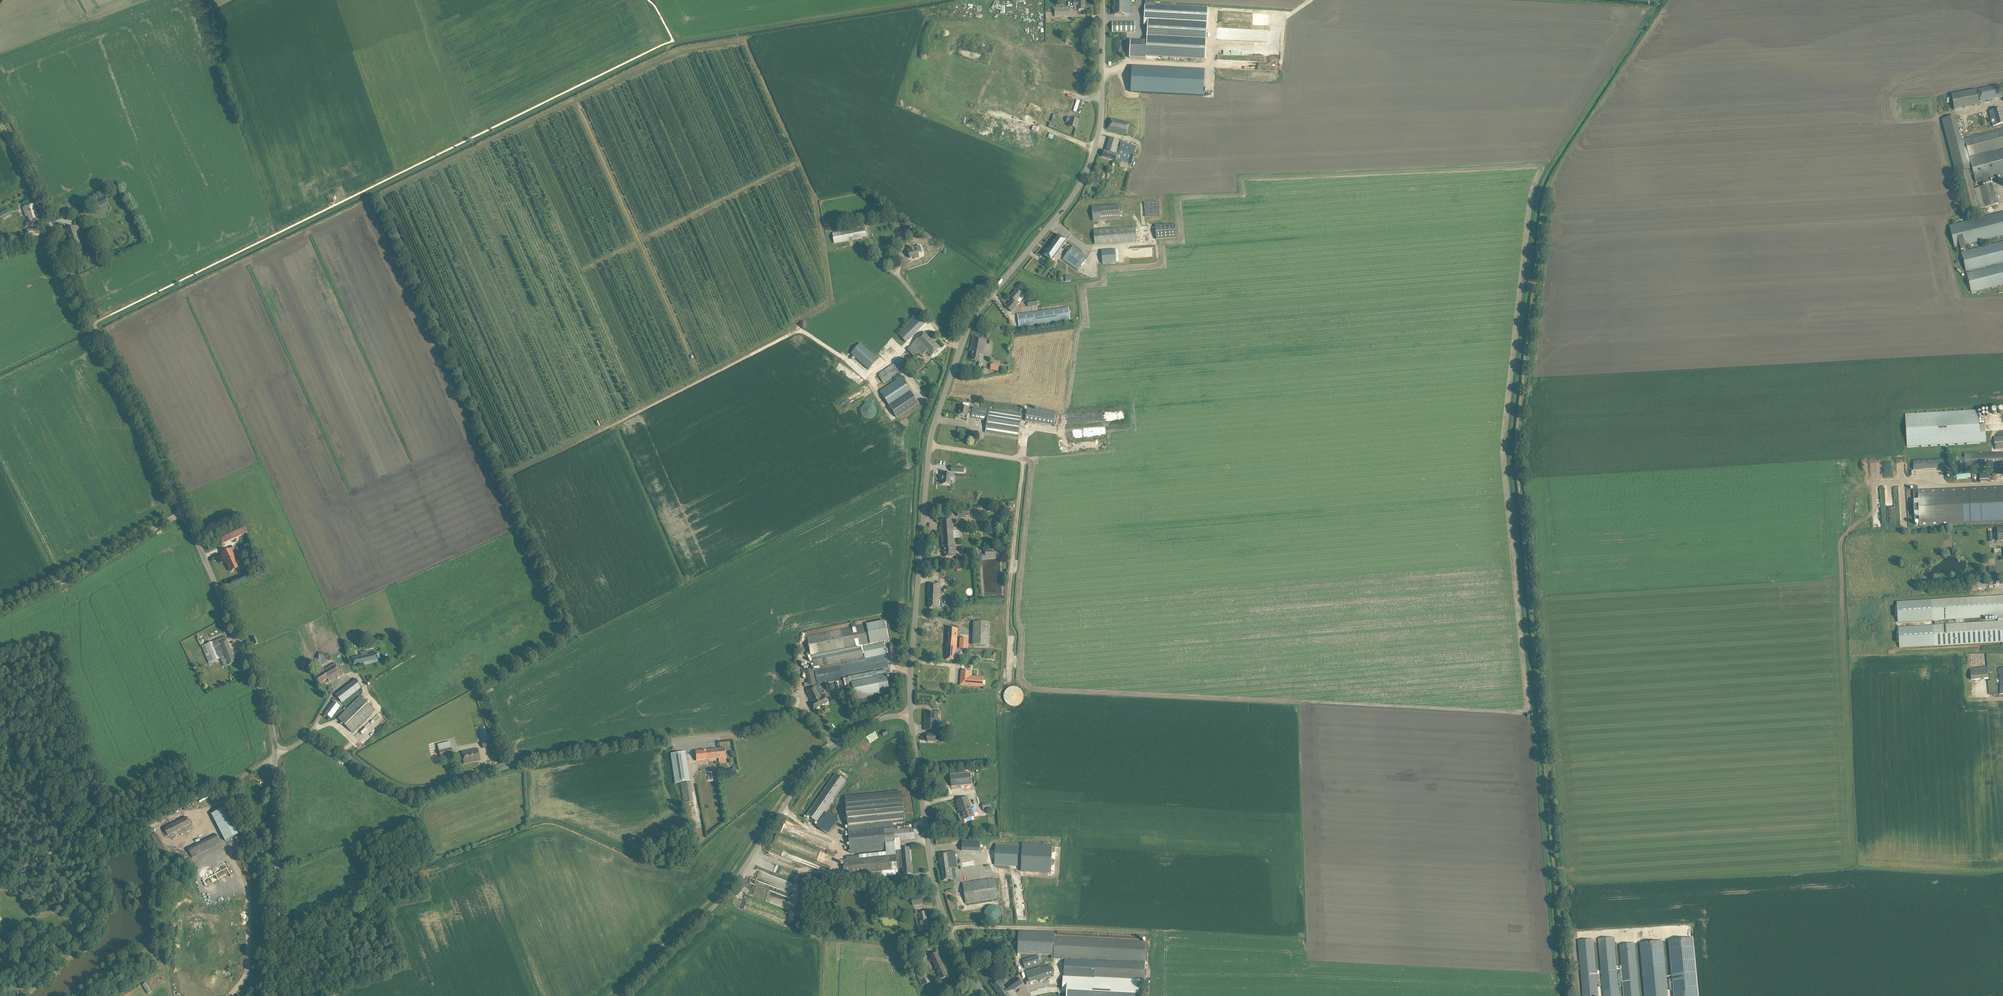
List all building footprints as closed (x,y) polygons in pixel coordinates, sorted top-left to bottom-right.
[(1114,15),(1130,15),(1130,0),(1114,0),(1114,15)] [(1144,25),(1148,25),(1148,34),(1206,37),(1207,29),(1208,6),(1155,4),(1155,0),(1145,0),(1144,25)] [(1079,2),(1070,2),(1070,7),(1078,7),(1078,11),(1084,11),(1084,1),(1079,1),(1079,2)] [(1055,10),(1055,16),(1070,16),(1070,8),(1053,8),(1053,10),(1055,10)] [(1243,23),(1258,23),(1258,13),(1240,13),(1240,20),(1243,20),(1243,23)] [(1112,22),(1112,32),(1135,32),(1135,22),(1112,22)] [(1267,41),(1268,29),(1218,27),(1217,39),(1267,41)] [(1147,56),(1205,59),(1206,37),(1148,34),(1147,41),(1147,56)] [(1132,66),(1131,92),(1203,96),(1204,70),(1132,66)] [(1978,90),(1980,101),(1998,98),(2002,97),(2000,85),(1995,86),(1978,90)] [(1952,94),(1954,110),(1979,105),(1977,90),(1952,94)] [(1077,100),(1073,111),(1080,113),(1083,102),(1077,100)] [(1994,126),(2002,123),(2002,110),(2002,107),(1989,111),(1994,126)] [(1955,116),(1942,120),(1956,173),(1957,173),(1972,168),(1970,161),(1967,148),(1965,139),(1961,140),(1955,116)] [(1079,120),(1074,119),(1068,117),(1067,121),(1071,122),(1070,127),(1076,129),(1079,120)] [(1107,129),(1127,134),(1130,123),(1110,118),(1107,129)] [(1177,122),(1152,123),(1152,132),(1177,131),(1177,122)] [(1150,134),(1150,123),(1134,123),(1134,133),(1150,134)] [(1957,173),(1967,212),(1977,209),(1979,209),(1999,204),(1994,184),(1974,189),(1970,175),(1974,174),(1976,183),(2002,176),(2002,129),(1965,139),(1967,148),(1970,161),(1972,168),(1957,173)] [(1110,138),(1106,151),(1104,150),(1102,156),(1116,161),(1117,160),(1120,161),(1132,164),(1136,146),(1121,143),(1120,148),(1117,147),(1119,141),(1110,138)] [(102,213),(112,208),(107,199),(98,203),(102,213)] [(1160,215),(1159,201),(1144,202),(1145,217),(1160,215)] [(23,208),(26,215),(28,214),(31,223),(39,221),(34,204),(23,208)] [(1092,206),(1093,221),(1120,219),(1119,204),(1092,206)] [(1,221),(11,215),(8,209),(0,214),(0,219),(1,221)] [(1979,209),(1977,209),(1983,218),(1985,217),(1979,209)] [(1949,226),(1955,248),(1960,247),(1962,252),(1966,251),(1965,245),(1988,239),(1990,244),(1992,244),(1991,241),(1990,239),(1997,237),(1997,238),(2001,237),(2001,236),(2002,236),(2002,213),(1985,217),(1983,218),(1949,226)] [(1155,225),(1156,239),(1176,238),(1175,224),(1155,225)] [(66,229),(72,248),(82,244),(76,226),(66,229)] [(1137,241),(1135,226),(1094,230),(1095,244),(1137,241)] [(832,233),(834,243),(867,237),(865,227),(832,233)] [(36,228),(28,230),(29,233),(26,234),(27,239),(37,236),(36,228)] [(1066,242),(1067,241),(1058,235),(1044,255),(1052,261),(1054,259),(1066,242)] [(1961,252),(1972,293),(1972,294),(1976,293),(1976,292),(1992,288),(1992,289),(1997,287),(1997,286),(2002,285),(2002,242),(1992,244),(1990,244),(1989,244),(1984,246),(1985,246),(1966,251),(1962,252),(1961,252)] [(1072,246),(1062,260),(1078,271),(1088,257),(1072,246)] [(919,256),(916,247),(908,249),(910,258),(919,256)] [(1101,250),(1103,264),(1116,263),(1115,249),(1101,250)] [(1023,295),(1021,293),(1017,289),(1013,294),(1014,294),(1011,297),(1015,300),(1013,303),(1011,301),(1006,307),(1013,312),(1018,306),(1017,306),(1020,303),(1018,301),(1023,295)] [(1070,320),(1068,307),(1018,314),(1019,326),(1070,320)] [(899,335),(906,342),(927,321),(920,314),(899,335)] [(907,349),(914,356),(918,352),(923,357),(927,352),(932,357),(941,348),(925,332),(907,349)] [(984,356),(983,356),(986,339),(973,337),(971,351),(973,351),(972,360),(979,362),(980,361),(983,361),(984,356)] [(851,354),(869,370),(879,359),(861,343),(851,354)] [(913,367),(918,372),(926,365),(922,362),(918,366),(916,364),(913,367)] [(991,370),(999,371),(1000,363),(992,362),(991,370)] [(914,394),(899,372),(894,364),(878,374),(884,384),(895,376),(898,380),(880,391),(888,404),(897,418),(919,403),(913,394),(914,394)] [(876,408),(876,407),(875,406),(874,405),(873,404),(871,403),(870,403),(868,403),(867,404),(865,404),(864,405),(862,407),(861,410),(861,411),(861,413),(862,415),(863,417),(865,418),(867,419),(868,419),(870,419),(872,419),(873,418),(875,417),(876,415),(877,413),(877,412),(877,410),(877,409),(876,408)] [(968,413),(972,414),(972,410),(968,409),(969,405),(963,404),(963,407),(961,406),(960,411),(959,411),(961,411),(960,414),(967,416),(968,413)] [(1022,415),(973,407),(972,410),(972,414),(971,418),(987,421),(985,433),(1019,438),(1020,432),(1022,415)] [(1044,411),(1027,408),(1025,421),(1042,424),(1044,411)] [(1905,414),(1907,447),(1986,442),(1985,425),(1979,425),(1978,410),(1905,414)] [(1995,449),(2002,449),(2002,436),(1994,437),(1995,449)] [(1965,466),(2002,466),(2002,452),(1965,452),(1965,466)] [(1913,461),(1914,471),(1944,469),(1943,459),(1913,461)] [(943,480),(942,485),(950,485),(951,478),(951,473),(944,472),(943,477),(942,480),(943,480)] [(1913,486),(1915,522),(1920,521),(1920,526),(2002,523),(2002,487),(1918,490),(1918,485),(1913,486)] [(944,547),(945,557),(956,556),(954,538),(959,537),(958,530),(954,530),(953,519),(940,519),(942,547),(944,547)] [(220,534),(224,543),(247,532),(243,523),(220,534)] [(239,553),(241,558),(256,551),(254,546),(239,553)] [(234,547),(221,553),(226,563),(227,563),(231,571),(240,567),(236,560),(239,558),(234,547)] [(253,570),(255,576),(264,572),(262,566),(253,570)] [(1970,584),(1971,591),(1986,589),(1986,582),(1970,584)] [(941,584),(934,584),(929,584),(928,598),(930,598),(929,608),(938,608),(938,599),(940,599),(941,584)] [(1898,623),(1998,617),(1998,621),(1898,627),(1898,633),(1896,633),(1897,643),(1899,643),(1899,648),(2002,642),(2002,596),(1897,602),(1897,608),(1895,608),(1896,617),(1898,617),(1898,623)] [(814,668),(814,669),(818,685),(836,681),(837,689),(840,688),(845,687),(849,682),(851,682),(855,699),(880,694),(880,693),(890,691),(886,673),(890,673),(884,641),(889,640),(885,620),(868,624),(867,619),(806,632),(805,634),(802,633),(801,641),(804,641),(808,640),(810,653),(809,653),(809,652),(807,653),(807,656),(808,655),(809,659),(813,658),(814,668)] [(991,623),(974,622),(973,645),(989,646),(991,623)] [(949,628),(947,646),(957,647),(957,648),(958,629),(949,628)] [(202,646),(209,663),(225,656),(228,665),(236,662),(225,637),(202,646)] [(960,648),(968,648),(969,637),(960,637),(960,648)] [(947,646),(946,660),(955,660),(956,648),(957,648),(957,647),(947,646)] [(378,662),(377,657),(376,652),(368,654),(367,651),(361,653),(361,655),(351,657),(353,665),(363,663),(364,665),(378,662)] [(341,673),(338,669),(335,663),(314,675),(318,684),(328,679),(329,681),(341,673)] [(804,684),(805,687),(816,684),(814,669),(814,668),(802,670),(802,674),(805,674),(808,683),(804,684)] [(1970,670),(1971,680),(1989,678),(1988,668),(1970,670)] [(971,671),(961,671),(960,685),(983,687),(983,677),(970,676),(971,671)] [(336,695),(341,702),(361,687),(356,679),(336,695)] [(806,691),(812,703),(811,704),(814,710),(819,708),(829,702),(825,695),(824,696),(818,685),(811,689),(806,691)] [(1010,706),(1011,706),(1013,706),(1014,706),(1016,706),(1018,706),(1020,704),(1021,704),(1022,702),(1023,700),(1024,698),(1024,696),(1024,695),(1023,693),(1022,691),(1021,689),(1018,687),(1017,687),(1015,687),(1013,687),(1011,687),(1010,687),(1009,688),(1007,689),(1006,691),(1005,692),(1004,694),(1004,697),(1004,699),(1005,702),(1007,703),(1009,705),(1010,706)] [(376,688),(370,693),(381,705),(387,699),(376,688)] [(338,718),(352,732),(374,710),(360,696),(338,718)] [(325,713),(331,718),(340,706),(334,701),(325,713)] [(925,712),(925,730),(930,730),(934,730),(938,730),(938,712),(925,712)] [(482,742),(483,748),(489,747),(488,741),(489,741),(487,732),(486,732),(486,730),(480,731),(482,742)] [(928,734),(928,742),(936,742),(936,734),(934,734),(934,730),(930,730),(930,734),(928,734)] [(451,747),(450,742),(438,744),(439,750),(440,757),(453,754),(451,747)] [(480,760),(479,755),(478,748),(461,752),(464,764),(480,760)] [(726,758),(725,753),(725,748),(695,751),(696,761),(726,758)] [(670,754),(675,784),(690,781),(685,752),(670,754)] [(970,773),(950,775),(952,786),(971,784),(970,773)] [(847,781),(840,776),(836,774),(807,815),(817,823),(847,781)] [(681,783),(683,803),(693,802),(690,782),(681,783)] [(845,797),(848,827),(884,824),(893,823),(893,824),(905,823),(902,791),(845,797)] [(956,800),(963,820),(975,816),(972,808),(971,808),(967,796),(956,800)] [(212,814),(226,841),(241,833),(227,807),(212,814)] [(190,824),(189,821),(186,817),(164,828),(168,835),(190,824)] [(893,823),(884,824),(885,844),(895,843),(895,841),(894,830),(893,826),(893,824),(893,823)] [(884,824),(848,827),(851,853),(886,850),(885,844),(884,824)] [(896,826),(893,826),(894,830),(895,841),(915,839),(914,828),(897,830),(896,826)] [(156,832),(150,835),(159,852),(164,848),(156,832)] [(188,849),(193,858),(221,843),(216,834),(188,849)] [(776,835),(773,845),(808,856),(812,846),(776,835)] [(962,850),(979,851),(980,841),(962,840),(962,850)] [(996,844),(995,865),(1022,866),(1022,870),(1052,871),(1053,845),(1023,844),(1023,845),(996,844)] [(843,860),(845,874),(848,874),(848,877),(860,877),(866,878),(896,875),(896,870),(895,866),(903,865),(903,861),(911,860),(910,847),(896,849),(896,854),(843,860)] [(938,854),(941,869),(943,881),(953,879),(951,868),(957,867),(955,851),(938,854)] [(895,866),(896,870),(903,869),(904,874),(912,873),(911,860),(903,861),(903,865),(895,866)] [(974,870),(962,872),(963,882),(975,880),(974,870)] [(963,883),(966,903),(998,898),(995,878),(963,883)] [(922,895),(911,897),(913,906),(923,904),(922,895)] [(989,906),(988,907),(987,908),(986,910),(985,911),(985,913),(985,915),(985,917),(986,918),(987,919),(988,920),(989,920),(990,921),(991,921),(992,921),(993,921),(995,921),(997,920),(998,919),(999,918),(1000,917),(1000,916),(1000,914),(1000,912),(1000,911),(999,909),(998,907),(997,907),(996,906),(995,905),(994,905),(992,905),(990,906),(989,906)] [(926,912),(919,913),(922,930),(929,929),(926,912)] [(1055,937),(1056,933),(1019,931),(1018,953),(1052,955),(1051,958),(1065,959),(1064,976),(1063,976),(1062,992),(1066,992),(1066,995),(1139,995),(1140,980),(1144,980),(1146,942),(1055,937)] [(1613,937),(1599,939),(1604,995),(1619,995),(1613,937)] [(1694,938),(1669,940),(1674,995),(1699,995),(1694,938)] [(1593,940),(1578,941),(1583,995),(1598,995),(1593,940)] [(1663,941),(1640,943),(1645,995),(1668,995),(1663,941)] [(1634,943),(1620,945),(1625,995),(1639,995),(1634,943)] [(930,956),(931,958),(929,959),(930,961),(932,961),(937,972),(937,971),(941,980),(948,976),(937,952),(930,956)] [(1022,960),(1025,969),(1041,964),(1038,955),(1022,960)] [(1044,967),(1047,977),(1054,975),(1051,965),(1044,967)] [(918,972),(918,973),(919,976),(923,985),(928,983),(926,978),(924,973),(923,971),(922,971),(918,972)] [(1013,990),(1022,983),(1018,977),(1004,987),(998,979),(991,984),(1000,995),(1018,995),(1013,990)]
